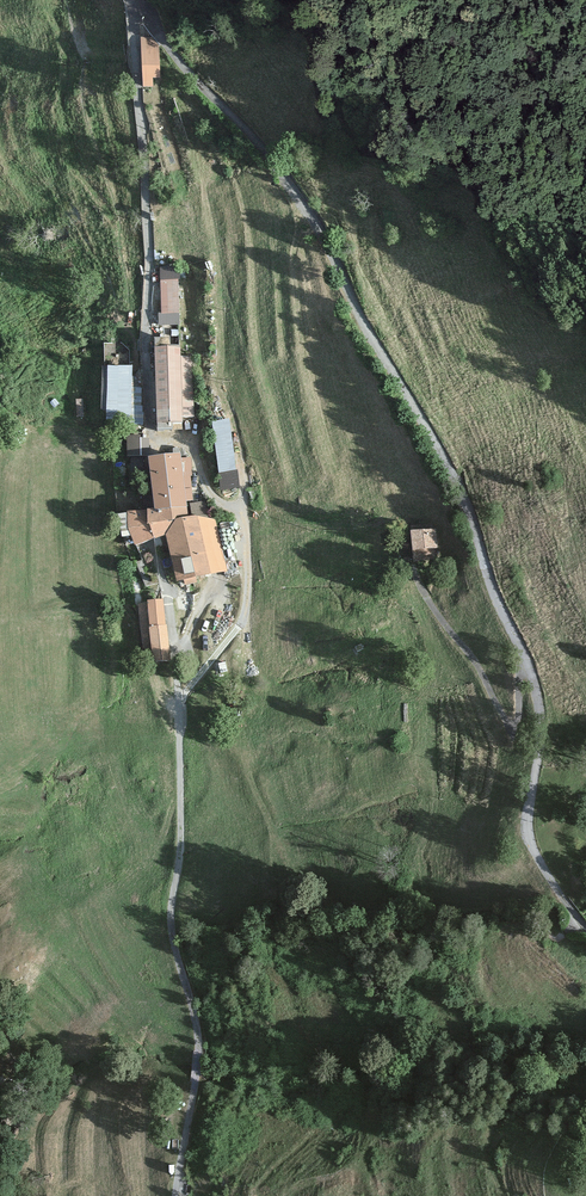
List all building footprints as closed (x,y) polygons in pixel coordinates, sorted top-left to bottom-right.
[(158,46),(152,37),(141,37),(143,87),(153,87),(153,78),(160,76),(158,46)] [(179,266),(159,266),(161,312),(158,312),(159,325),(180,325),(178,279),(180,279),(179,266)] [(154,337),(157,429),(183,428),(182,422),(183,422),(183,416),(195,416),(192,355),(181,356),(180,344),(171,344),(171,335),(154,337)] [(132,365),(108,364),(108,366),(107,410),(106,420),(131,420),(132,365)] [(229,419),(211,421),(221,490),(239,487),(229,419)] [(141,435),(126,435),(127,456),(149,456),(149,438),(141,438),(141,435)] [(181,453),(148,456),(154,508),(154,509),(187,506),(186,500),(181,458),(181,453)] [(191,457),(181,458),(186,500),(193,499),(190,475),(193,475),(191,457)] [(147,508),(147,510),(147,523),(149,523),(154,537),(165,535),(175,519),(189,516),(187,506),(154,509),(154,508),(147,508)] [(127,511),(128,528),(135,545),(154,537),(149,523),(147,523),(147,510),(127,511)] [(195,515),(189,516),(175,519),(165,535),(177,581),(227,571),(215,519),(195,515)] [(436,527),(410,529),(413,562),(439,560),(436,527)] [(163,599),(148,600),(148,603),(151,648),(152,660),(169,659),(166,624),(165,624),(163,599)] [(151,648),(148,603),(139,604),(143,650),(151,648)]
